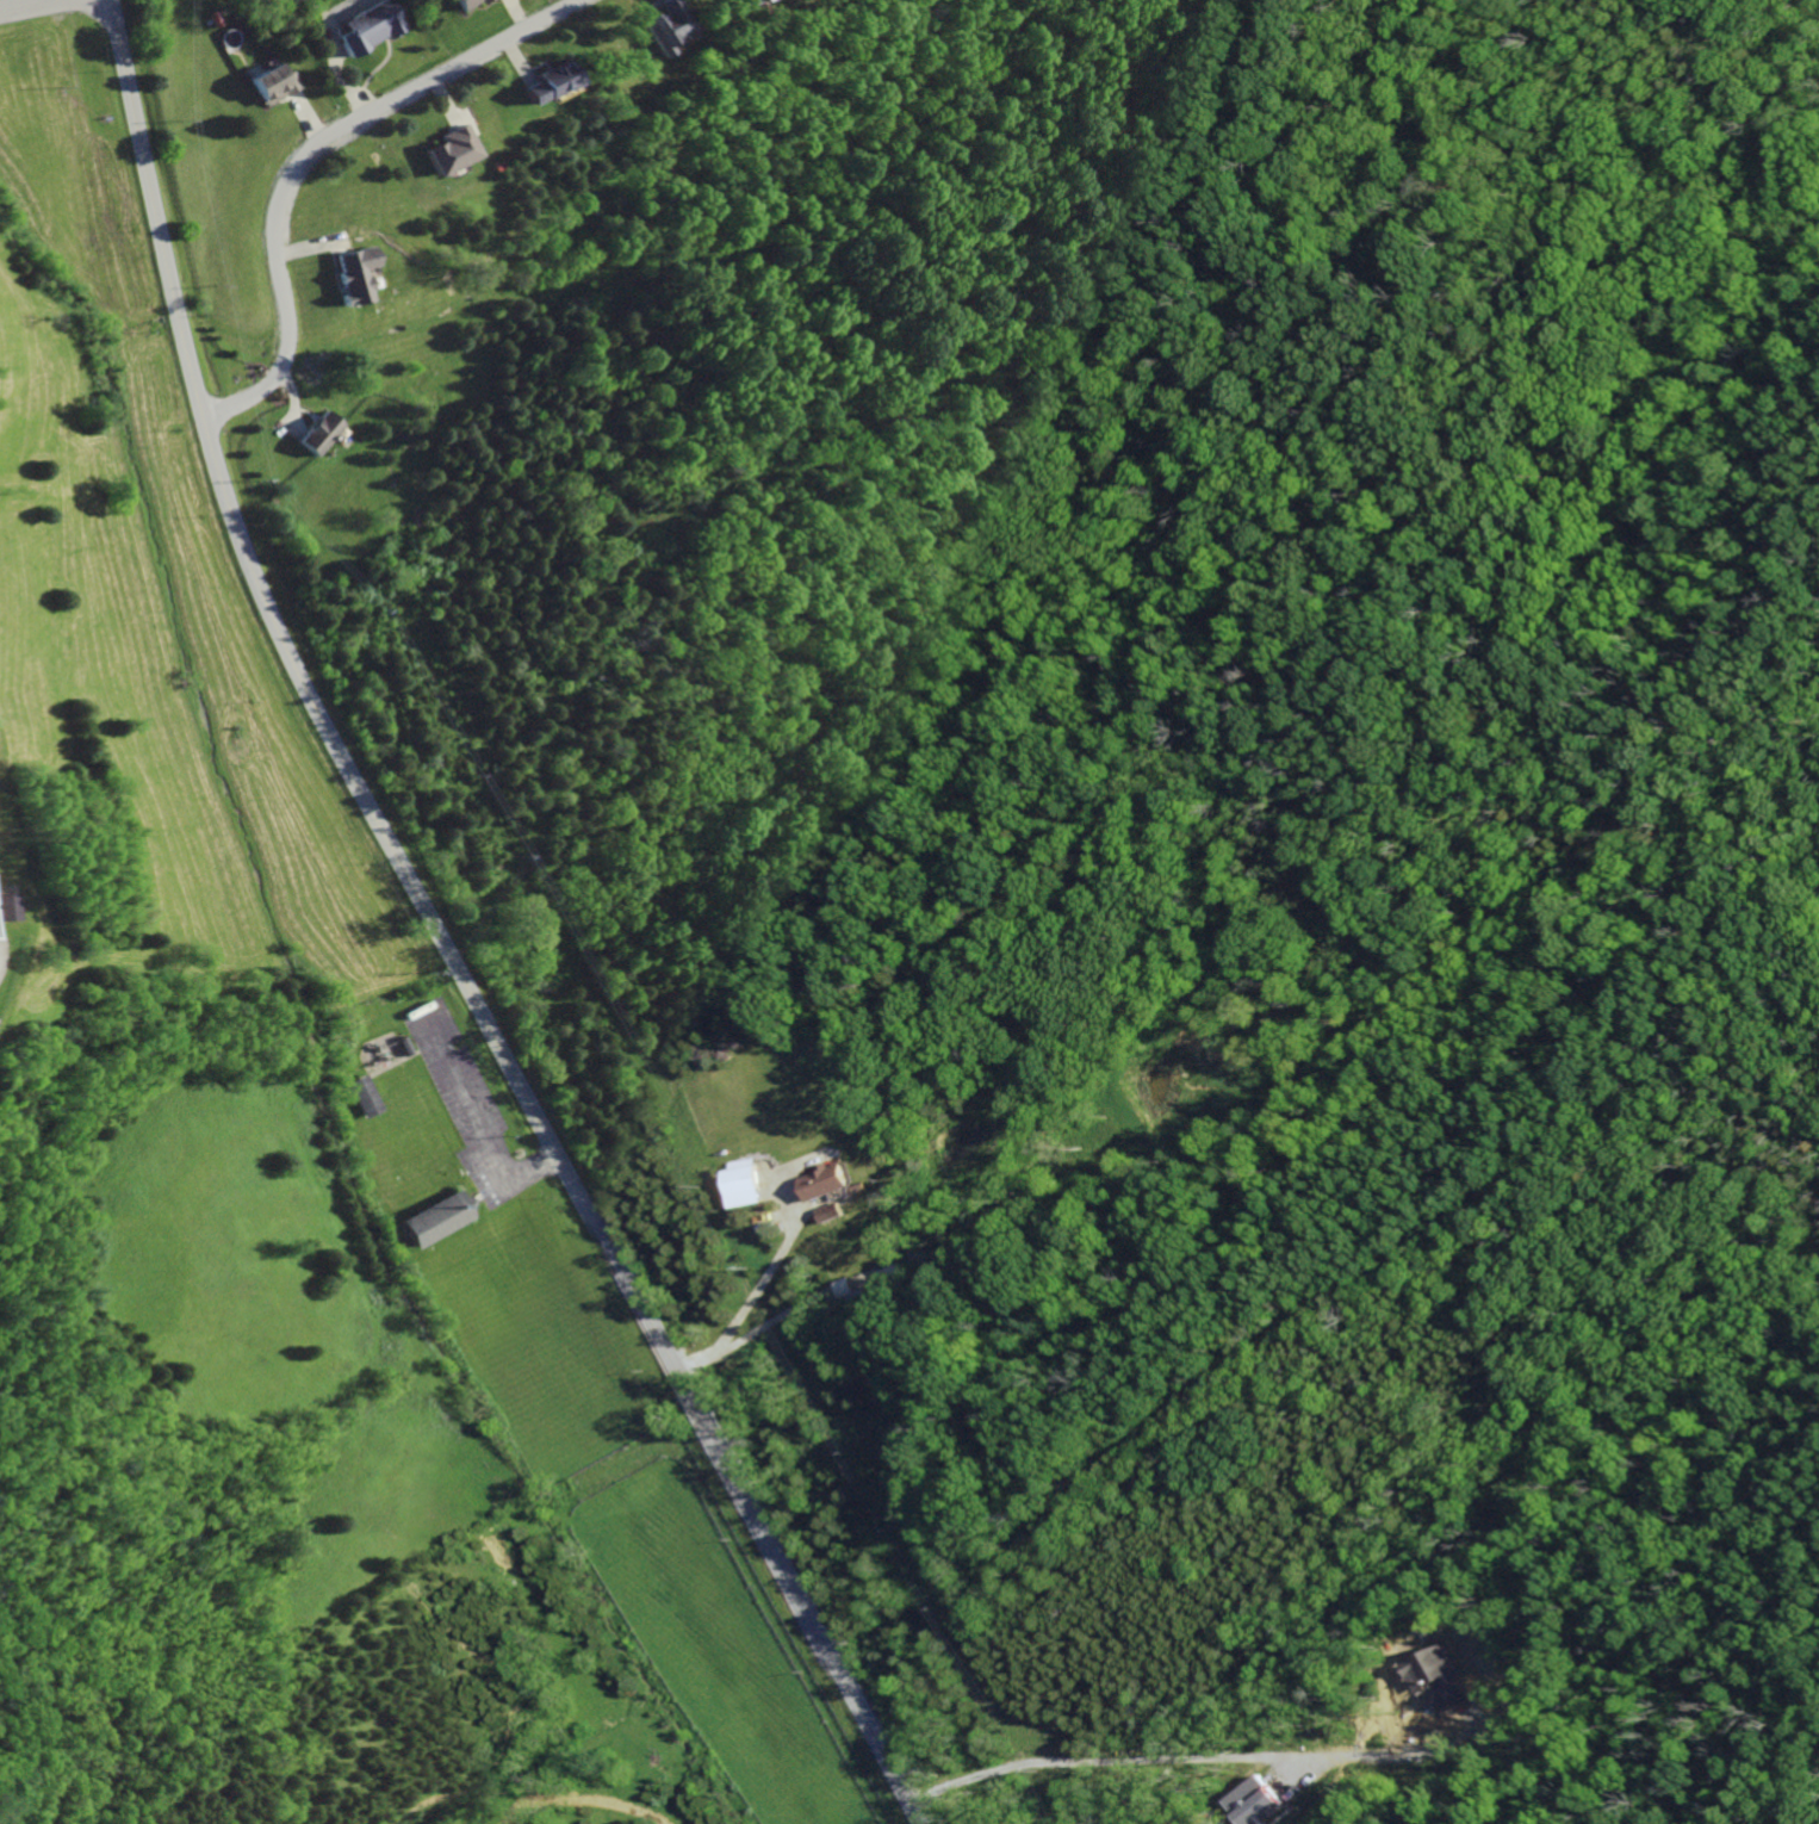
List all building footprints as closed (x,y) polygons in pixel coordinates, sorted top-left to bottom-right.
[(347,57),(404,28),(390,0),(381,0),(338,22),(342,31),(335,35),(347,57)] [(485,0),(453,0),(459,13),(485,0)] [(695,39),(679,0),(661,0),(656,2),(660,12),(639,20),(653,55),(695,39)] [(519,88),(527,106),(575,84),(565,60),(532,75),(534,81),(519,88)] [(248,75),(260,106),(302,89),(294,70),(282,75),(277,64),(248,75)] [(435,177),(480,157),(465,123),(437,136),(439,142),(423,150),(435,177)] [(370,301),(364,269),(376,267),(373,247),(334,254),(343,306),(370,301)] [(343,425),(322,409),(297,444),(317,459),(343,425)] [(13,922),(12,895),(0,895),(0,922),(13,922)] [(384,1112),(368,1075),(349,1083),(365,1120),(384,1112)] [(801,1180),(810,1204),(851,1188),(841,1162),(820,1170),(821,1173),(801,1180)] [(766,1204),(758,1166),(726,1173),(734,1210),(766,1204)] [(397,1220),(410,1250),(472,1221),(467,1210),(473,1207),(469,1197),(462,1201),(458,1192),(397,1220)] [(1241,1823),(1259,1823),(1284,1807),(1260,1774),(1224,1799),(1241,1823)]
